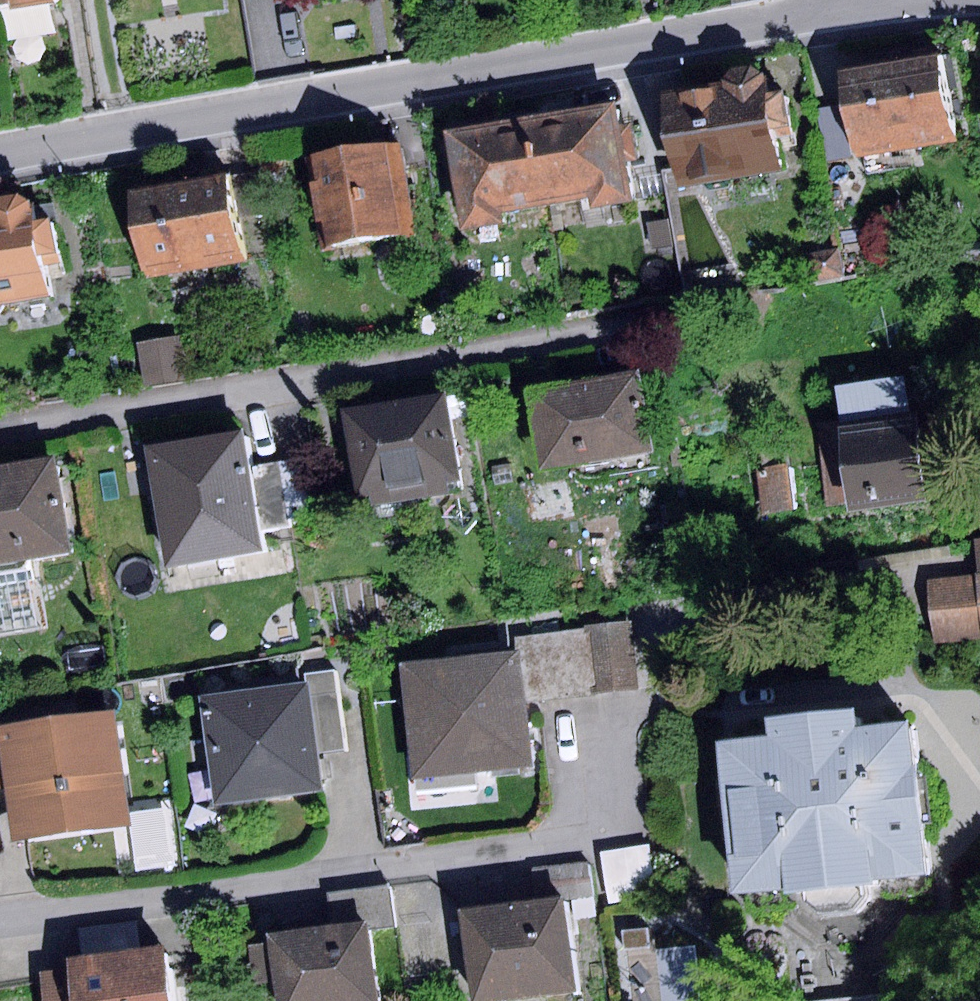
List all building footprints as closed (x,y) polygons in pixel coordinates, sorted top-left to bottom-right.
[(941,55),(847,71),(861,156),(955,141),(941,55)] [(722,84),(662,93),(676,184),(775,168),(769,127),(788,124),(782,89),(765,92),(762,70),(748,65),(728,68),(721,78),(722,84)] [(613,101),(531,116),(546,201),(588,195),(590,207),(630,200),(613,101)] [(843,104),(816,108),(825,162),(851,158),(843,104)] [(531,116),(441,131),(458,229),(500,222),(498,210),(546,201),(531,116)] [(403,145),(310,158),(322,245),(415,232),(403,145)] [(231,174),(132,190),(145,275),(244,259),(231,174)] [(45,291),(40,263),(60,259),(52,216),(33,219),(29,198),(17,193),(0,194),(0,299),(45,291)] [(669,220),(647,223),(651,249),(673,246),(669,220)] [(838,247),(809,252),(815,282),(843,277),(838,247)] [(180,335),(138,342),(145,381),(186,373),(180,335)] [(636,369),(524,388),(538,471),(650,451),(636,369)] [(834,385),(840,425),(910,415),(904,374),(834,385)] [(446,392),(341,408),(356,505),(447,492),(445,480),(459,478),(450,418),(447,397),(446,392)] [(472,394),(447,397),(450,418),(474,415),(472,394)] [(848,511),(923,499),(910,415),(840,425),(834,426),(848,511)] [(242,432),(146,448),(165,566),(261,550),(258,530),(247,467),(242,432)] [(762,469),(789,466),(786,446),(760,449),(762,469)] [(0,461),(0,571),(22,567),(27,559),(71,552),(54,452),(0,461)] [(309,457),(280,462),(289,518),(318,514),(309,457)] [(280,462),(247,467),(258,530),(290,525),(289,518),(280,462)] [(762,469),(757,470),(763,516),(794,512),(789,466),(762,469)] [(970,534),(974,573),(979,637),(979,534),(970,534)] [(0,571),(0,633),(33,627),(22,567),(0,571)] [(974,573),(929,577),(936,646),(979,641),(979,637),(974,573)] [(631,622),(584,626),(585,628),(591,695),(637,690),(631,622)] [(591,695),(585,628),(516,635),(518,649),(523,701),(591,695)] [(518,649),(398,662),(410,776),(415,775),(475,769),(529,763),(523,701),(518,649)] [(299,674),(301,683),(310,753),(344,749),(333,669),(299,674)] [(301,683),(198,697),(212,804),(315,791),(310,753),(301,683)] [(764,736),(715,741),(730,893),(800,887),(802,901),(815,911),(849,907),(860,895),(858,879),(922,873),(907,720),(853,725),(851,707),(762,716),(764,736)] [(0,726),(0,754),(5,788),(12,840),(126,824),(110,711),(0,726)] [(475,769),(415,775),(416,790),(477,784),(475,769)] [(585,859),(530,867),(535,897),(589,889),(585,859)] [(328,893),(332,925),(366,921),(392,917),(388,885),(328,893)] [(457,911),(470,1000),(480,1000),(573,987),(560,896),(457,911)] [(135,921),(78,929),(82,955),(139,947),(135,921)] [(247,944),(251,983),(272,981),(274,1000),(375,1000),(366,921),(332,925),(263,932),(265,942),(247,944)] [(647,928),(622,930),(623,947),(648,946),(647,928)] [(63,965),(63,968),(41,971),(45,1000),(169,1000),(161,951),(63,965)]
